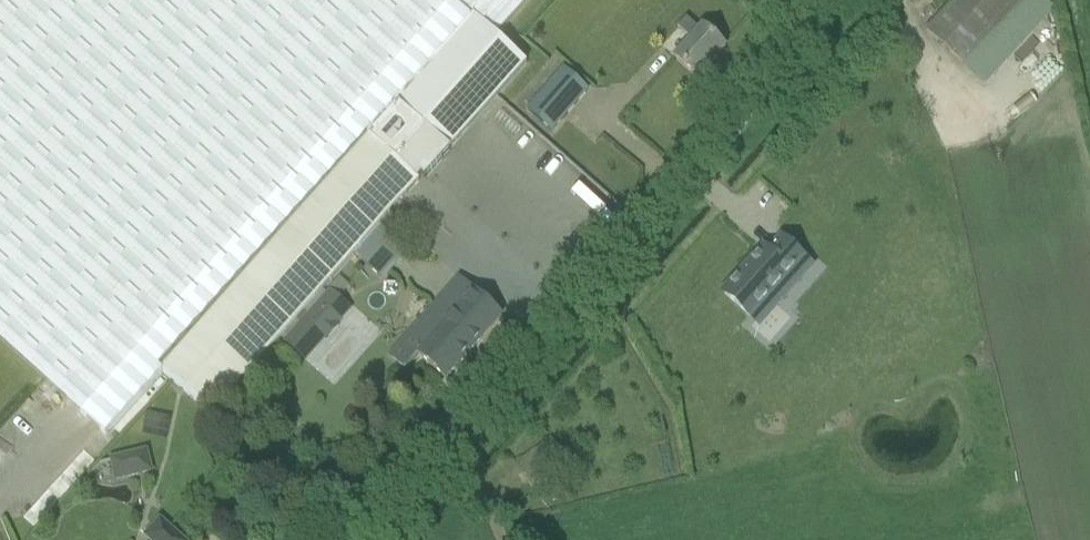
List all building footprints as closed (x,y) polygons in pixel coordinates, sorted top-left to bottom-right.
[(369,138),(475,20),(494,38),(529,0),(0,0),(0,340),(106,435),(145,389),(161,371),(369,138)] [(927,33),(965,67),(1025,0),(956,0),(927,33)] [(699,80),(728,48),(690,14),(661,46),(699,80)] [(212,417),(392,215),(367,193),(378,180),(403,202),(420,183),(418,181),(423,176),(426,179),(449,152),(525,64),(494,38),(475,20),(369,138),(161,371),(173,382),(212,417)] [(561,72),(525,111),(550,134),(586,94),(561,72)] [(725,295),(751,318),(770,297),(779,305),(813,267),(782,240),(770,254),(765,250),(725,295)] [(382,274),(394,257),(376,244),(364,261),(382,274)] [(416,353),(446,380),(502,317),(458,277),(411,329),(425,342),(416,353)] [(306,363),(353,310),(330,289),(283,342),(306,363)] [(149,450),(110,460),(116,483),(155,473),(149,450)] [(85,451),(25,515),(35,525),(95,461),(85,451)] [(161,522),(147,537),(150,539),(182,539),(161,522)]
